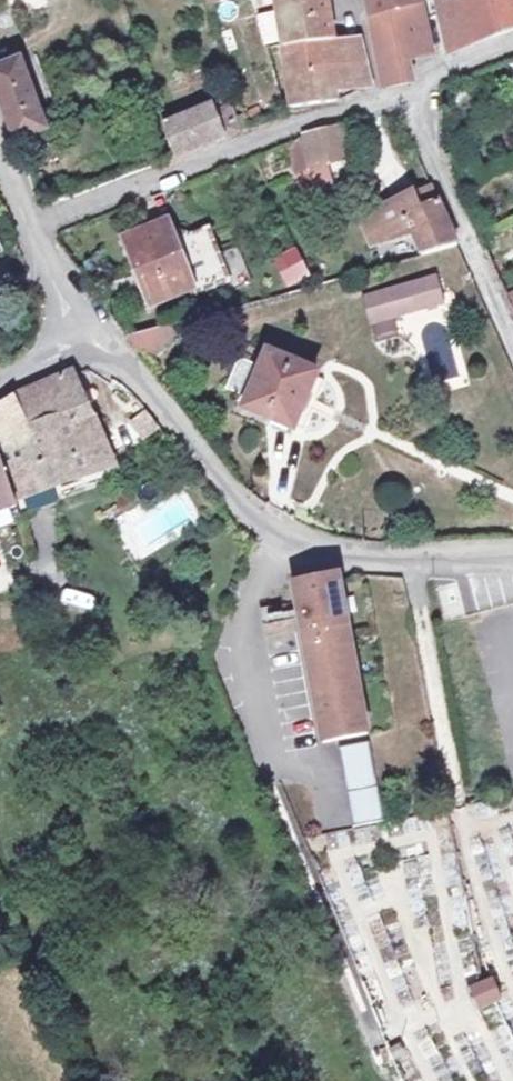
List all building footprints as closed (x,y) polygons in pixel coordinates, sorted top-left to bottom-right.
[(280,45),(333,36),(325,0),(271,0),(280,45)] [(369,21),(421,9),(419,0),(364,0),(369,21)] [(466,2),(438,8),(449,50),(512,26),(512,0),(465,0),(466,2)] [(421,9),(369,21),(383,84),(410,78),(403,48),(429,42),(421,9)] [(357,32),(333,36),(280,45),(291,103),(335,95),(369,79),(357,32)] [(0,64),(0,115),(10,140),(42,127),(16,58),(0,64)] [(205,107),(158,121),(168,152),(234,130),(226,105),(208,111),(205,107)] [(344,121),(330,124),(338,155),(352,151),(344,121)] [(330,124),(300,133),(307,163),(338,155),(330,124)] [(427,182),(410,189),(417,210),(426,207),(421,197),(423,192),(430,188),(427,182)] [(410,189),(355,212),(368,240),(406,229),(416,249),(453,240),(430,188),(423,192),(421,197),(426,207),(417,210),(410,189)] [(167,221),(160,224),(165,239),(185,231),(167,221)] [(160,224),(118,239),(140,298),(181,282),(185,291),(222,277),(201,225),(185,231),(165,239),(160,224)] [(300,282),(297,254),(277,256),(280,284),(300,282)] [(429,272),(381,285),(387,310),(437,297),(429,272)] [(381,285),(357,291),(363,317),(387,310),(381,285)] [(166,318),(117,332),(134,354),(172,332),(166,318)] [(312,369),(263,348),(239,404),(287,425),(291,421),(299,425),(320,378),(311,374),(312,369)] [(63,370),(13,391),(23,421),(26,434),(83,414),(63,370)] [(13,391),(0,396),(0,444),(26,434),(23,421),(13,391)] [(140,441),(157,427),(143,409),(126,423),(140,441)] [(26,434),(0,444),(0,476),(5,490),(103,460),(83,414),(26,434)] [(0,476),(0,502),(9,499),(5,490),(0,476)] [(332,569),(283,579),(318,735),(365,726),(332,569)] [(260,620),(275,617),(274,609),(259,613),(260,620)] [(384,815),(366,735),(334,741),(351,820),(384,815)] [(489,979),(464,987),(467,999),(470,1007),(495,1000),(492,991),(489,979)]
